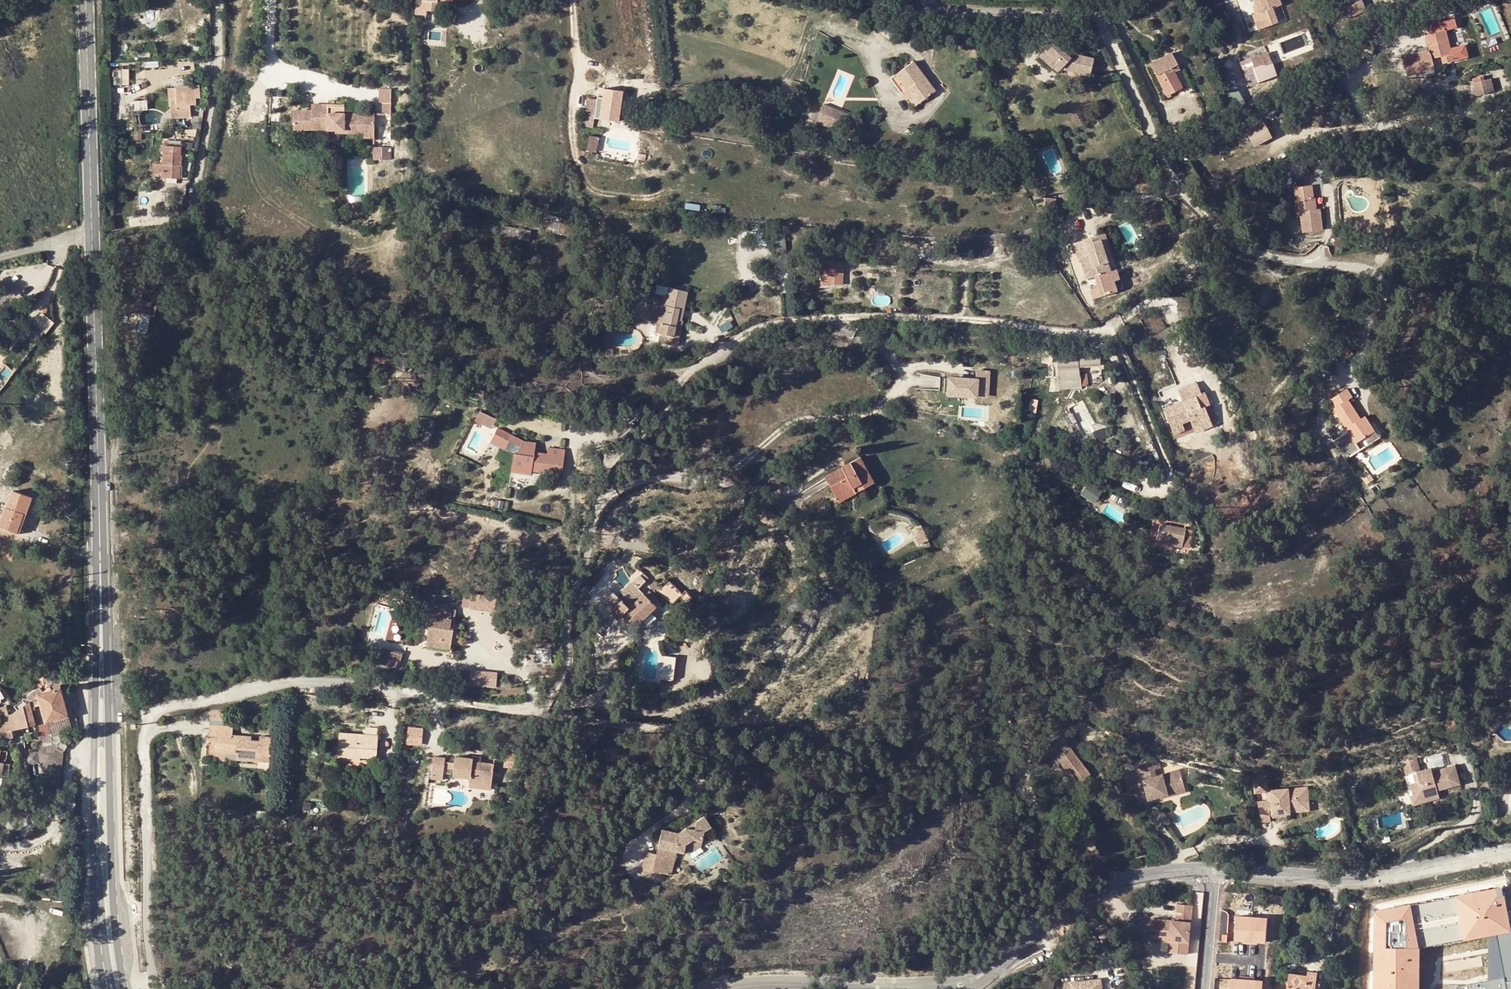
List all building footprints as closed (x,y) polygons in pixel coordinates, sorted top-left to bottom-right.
[(418,14),(428,14),(428,9),(438,10),(439,1),(455,2),(455,0),(419,0),(418,14)] [(1258,30),(1277,23),(1272,9),(1281,5),(1279,0),(1255,0),(1254,0),(1259,13),(1255,15),(1256,17),(1254,18),(1258,30)] [(1351,17),(1366,10),(1362,0),(1353,0),(1345,4),(1351,17)] [(865,6),(854,3),(853,4),(850,17),(861,19),(864,7),(865,6)] [(1429,52),(1403,60),(1408,77),(1434,70),(1431,61),(1441,58),(1443,65),(1453,63),(1445,32),(1425,37),(1429,52)] [(1072,56),(1066,52),(1054,40),(1040,55),(1053,67),(1056,63),(1061,68),(1091,75),(1095,57),(1076,53),(1072,56)] [(1072,56),(1076,53),(1070,48),(1066,52),(1072,56)] [(1272,62),(1268,52),(1261,54),(1265,65),(1272,62)] [(1178,89),(1168,69),(1177,64),(1171,53),(1152,63),(1169,97),(1171,95),(1170,93),(1178,89)] [(1272,62),(1265,65),(1261,54),(1240,62),(1249,85),(1276,75),(1272,62)] [(915,60),(898,73),(910,89),(912,87),(922,101),(937,90),(915,60)] [(1168,69),(1178,89),(1182,87),(1174,71),(1179,68),(1177,64),(1168,69)] [(1281,84),(1283,88),(1291,84),(1289,80),(1281,84)] [(1475,97),(1488,93),(1488,92),(1485,84),(1484,81),(1475,83),(1476,87),(1473,88),(1475,97)] [(200,85),(176,88),(177,98),(178,105),(172,106),(173,118),(192,116),(191,104),(197,104),(197,103),(202,103),(200,85)] [(381,87),(381,112),(393,112),(393,87),(381,87)] [(907,91),(917,104),(922,101),(912,87),(910,89),(907,91)] [(598,99),(589,97),(585,124),(595,125),(596,117),(601,117),(602,107),(597,107),(598,99)] [(1240,100),(1231,104),(1233,108),(1242,104),(1240,100)] [(1265,104),(1267,110),(1275,106),(1271,100),(1265,104)] [(825,103),(822,111),(839,118),(842,110),(825,103)] [(375,137),(375,113),(345,113),(345,105),(313,105),(313,111),(294,111),(294,130),(335,129),(335,133),(362,133),(362,137),(375,137)] [(1270,115),(1277,111),(1275,106),(1267,110),(1270,115)] [(846,120),(849,113),(842,110),(839,118),(846,120)] [(1174,126),(1181,139),(1190,134),(1183,121),(1174,126)] [(1251,139),(1267,130),(1262,121),(1246,129),(1251,139)] [(1174,126),(1167,129),(1173,141),(1173,142),(1181,139),(1174,126)] [(1267,130),(1251,139),(1255,146),(1271,137),(1267,130)] [(1173,142),(1173,141),(1169,143),(1171,148),(1182,142),(1181,139),(1173,142)] [(164,164),(163,176),(163,177),(180,178),(181,165),(182,165),(182,155),(181,155),(181,146),(164,145),(164,164)] [(374,158),(393,158),(393,145),(374,145),(374,158)] [(1300,212),(1301,217),(1303,232),(1324,230),(1321,209),(1317,209),(1315,198),(1314,198),(1312,185),(1295,188),(1296,201),(1295,201),(1297,212),(1300,212)] [(1315,198),(1317,209),(1321,209),(1324,208),(1323,197),(1315,198)] [(541,212),(538,221),(554,225),(556,216),(541,212)] [(1114,259),(1106,232),(1099,234),(1101,239),(1108,261),(1114,259)] [(1101,239),(1099,234),(1084,239),(1086,244),(1101,239)] [(1018,252),(1020,258),(1032,255),(1028,239),(1017,242),(1020,251),(1018,252)] [(1086,244),(1084,239),(1074,243),(1079,257),(1080,257),(1087,277),(1111,270),(1108,261),(1101,239),(1086,244)] [(822,285),(835,285),(836,274),(836,263),(822,263),(822,285)] [(844,285),(844,263),(836,263),(836,274),(835,285),(844,285)] [(679,318),(683,319),(689,291),(671,287),(669,296),(663,295),(662,303),(659,322),(663,322),(661,332),(674,335),(681,336),(683,326),(677,325),(679,318)] [(43,311),(27,333),(38,342),(55,320),(43,311)] [(147,333),(152,317),(143,314),(139,331),(147,333)] [(677,325),(683,326),(684,327),(686,319),(683,319),(679,318),(677,325)] [(659,341),(672,344),(674,335),(661,332),(659,341)] [(1346,359),(1353,353),(1347,345),(1340,351),(1346,359)] [(1045,349),(1044,361),(1052,362),(1053,350),(1045,349)] [(1101,364),(1101,352),(1069,354),(1057,355),(1060,388),(1071,387),(1082,386),(1080,366),(1101,364)] [(976,390),(987,391),(987,369),(976,368),(975,377),(945,377),(945,391),(963,390),(963,393),(976,393),(976,390)] [(503,383),(515,385),(516,379),(504,377),(503,383)] [(1172,427),(1182,423),(1191,420),(1193,426),(1210,419),(1205,406),(1201,407),(1196,395),(1201,393),(1196,382),(1179,389),(1183,400),(1165,408),(1172,427)] [(1361,419),(1349,400),(1352,398),(1347,390),(1331,400),(1337,408),(1335,409),(1349,432),(1334,441),(1345,459),(1360,449),(1357,444),(1374,432),(1365,417),(1361,419)] [(543,398),(542,405),(556,407),(557,400),(543,398)] [(481,410),(476,420),(493,427),(498,417),(481,410)] [(1210,419),(1193,426),(1196,432),(1213,424),(1210,419)] [(1182,423),(1172,427),(1175,433),(1185,429),(1182,423)] [(514,464),(533,467),(533,469),(549,471),(552,453),(535,451),(535,455),(529,454),(530,440),(525,440),(513,434),(513,435),(498,428),(492,442),(506,448),(510,439),(522,444),(519,453),(516,452),(514,464)] [(875,481),(861,456),(825,475),(827,477),(837,496),(854,486),(857,491),(875,481)] [(513,470),(532,473),(533,469),(533,467),(514,464),(513,470)] [(854,486),(837,496),(840,501),(858,492),(857,491),(854,486)] [(32,497),(13,491),(9,503),(8,508),(5,507),(3,514),(0,522),(0,526),(18,532),(24,514),(26,514),(32,497)] [(5,507),(8,508),(9,503),(6,501),(5,504),(4,503),(1,509),(2,510),(1,513),(3,514),(5,507)] [(18,532),(22,534),(29,515),(26,514),(24,514),(18,532)] [(908,522),(911,527),(924,529),(917,517),(908,522)] [(1161,523),(1158,540),(1183,546),(1186,528),(1161,523)] [(926,532),(924,529),(911,527),(918,537),(926,532)] [(1189,547),(1193,529),(1186,528),(1183,546),(1189,547)] [(641,574),(647,579),(650,576),(644,571),(641,574)] [(646,594),(639,587),(647,579),(641,574),(633,582),(633,581),(618,595),(615,591),(605,601),(613,609),(612,611),(618,618),(624,613),(630,620),(636,626),(657,605),(654,601),(646,594)] [(686,602),(693,596),(686,589),(683,592),(671,579),(660,591),(673,604),(680,596),(686,602)] [(646,594),(654,601),(658,597),(651,590),(646,594)] [(484,607),(485,595),(474,594),(473,606),(484,607)] [(484,607),(494,609),(496,596),(485,595),(484,607)] [(432,615),(431,621),(429,636),(428,643),(451,646),(452,639),(454,626),(451,626),(452,618),(451,618),(452,608),(433,605),(432,611),(432,615)] [(618,618),(625,624),(630,620),(624,613),(618,618)] [(404,653),(386,650),(385,657),(402,660),(404,653)] [(660,654),(658,677),(673,679),(676,656),(660,654)] [(383,665),(401,668),(402,660),(385,657),(383,665)] [(58,667),(44,675),(51,687),(65,679),(58,667)] [(498,686),(499,669),(472,669),(472,685),(498,686)] [(47,721),(68,716),(60,687),(51,689),(43,676),(19,693),(23,699),(15,705),(17,709),(12,714),(0,717),(0,723),(2,732),(36,724),(34,716),(41,714),(43,722),(47,721)] [(226,709),(211,712),(210,721),(226,721),(226,709)] [(51,736),(72,730),(68,716),(47,721),(51,736)] [(1039,728),(1036,730),(1041,735),(1049,729),(1041,719),(1035,724),(1039,728)] [(1445,724),(1448,731),(1457,727),(1453,720),(1445,724)] [(252,740),(233,739),(233,734),(234,726),(210,725),(209,735),(218,736),(217,751),(238,753),(237,759),(271,761),(273,737),(261,736),(260,741),(252,740)] [(423,744),(425,726),(408,725),(407,743),(423,744)] [(365,733),(341,732),(339,758),(348,759),(348,754),(361,754),(361,756),(377,757),(379,727),(367,726),(367,729),(365,729),(365,733)] [(1063,738),(1042,753),(1047,760),(1061,750),(1062,753),(1057,757),(1076,785),(1089,775),(1063,738)] [(505,766),(515,767),(517,753),(506,752),(505,766)] [(456,762),(455,768),(454,775),(471,777),(470,782),(492,784),(494,762),(482,760),(474,760),(474,757),(457,755),(456,762)] [(435,756),(433,770),(433,777),(443,779),(445,767),(445,761),(446,756),(435,756)] [(1428,768),(1422,770),(1418,758),(1404,762),(1407,774),(1413,772),(1416,782),(1412,783),(1416,794),(1424,792),(1426,800),(1440,796),(1439,790),(1461,783),(1455,765),(1433,771),(1434,774),(1430,775),(1428,768)] [(1154,760),(1156,768),(1163,767),(1161,759),(1154,760)] [(1158,775),(1156,768),(1154,760),(1138,765),(1142,779),(1144,779),(1149,798),(1160,795),(1168,793),(1167,788),(1185,784),(1181,769),(1158,775)] [(1263,790),(1266,789),(1266,786),(1265,778),(1253,779),(1255,791),(1263,790)] [(1161,797),(1187,791),(1185,784),(1167,788),(1168,793),(1160,795),(1161,797)] [(1272,804),(1273,813),(1310,809),(1307,785),(1270,789),(1272,804)] [(1272,804),(1270,789),(1270,786),(1266,786),(1266,789),(1263,790),(1264,799),(1256,801),(1257,806),(1269,805),(1272,804)] [(1416,794),(1418,802),(1426,800),(1424,792),(1416,794)] [(1262,820),(1270,819),(1269,805),(1257,806),(1262,820)] [(1157,814),(1162,822),(1169,818),(1164,809),(1157,814)] [(712,826),(705,814),(697,819),(696,828),(687,826),(679,831),(663,828),(659,846),(677,850),(685,852),(687,843),(694,838),(703,840),(705,830),(712,826)] [(696,828),(697,819),(687,826),(696,828)] [(687,843),(685,852),(690,853),(702,845),(703,840),(694,838),(687,843)] [(666,855),(662,871),(673,873),(677,850),(659,846),(658,854),(666,855)] [(666,855),(658,854),(647,851),(644,867),(662,871),(666,855)] [(662,871),(644,867),(643,872),(661,875),(662,871)] [(1376,912),(1375,988),(1420,988),(1420,947),(1489,934),(1510,930),(1510,886),(1376,912)] [(1187,947),(1191,906),(1176,905),(1175,922),(1151,919),(1149,939),(1160,940),(1169,941),(1168,946),(1187,947)] [(1252,917),(1237,916),(1235,939),(1243,940),(1243,943),(1250,943),(1252,917)] [(1268,918),(1252,917),(1250,943),(1258,944),(1258,941),(1266,942),(1268,918)] [(1505,977),(1507,988),(1510,988),(1510,930),(1489,934),(1489,980),(1505,977)] [(1187,947),(1168,946),(1167,953),(1187,955),(1187,947)] [(1315,987),(1316,981),(1317,971),(1309,970),(1308,975),(1290,972),(1288,988),(1315,988),(1315,987)] [(1231,988),(1247,988),(1248,976),(1241,976),(1241,979),(1232,978),(1231,988)] [(1248,976),(1247,988),(1263,988),(1264,981),(1255,980),(1255,977),(1248,976)] [(1505,977),(1489,980),(1441,988),(1507,988),(1505,977)]
